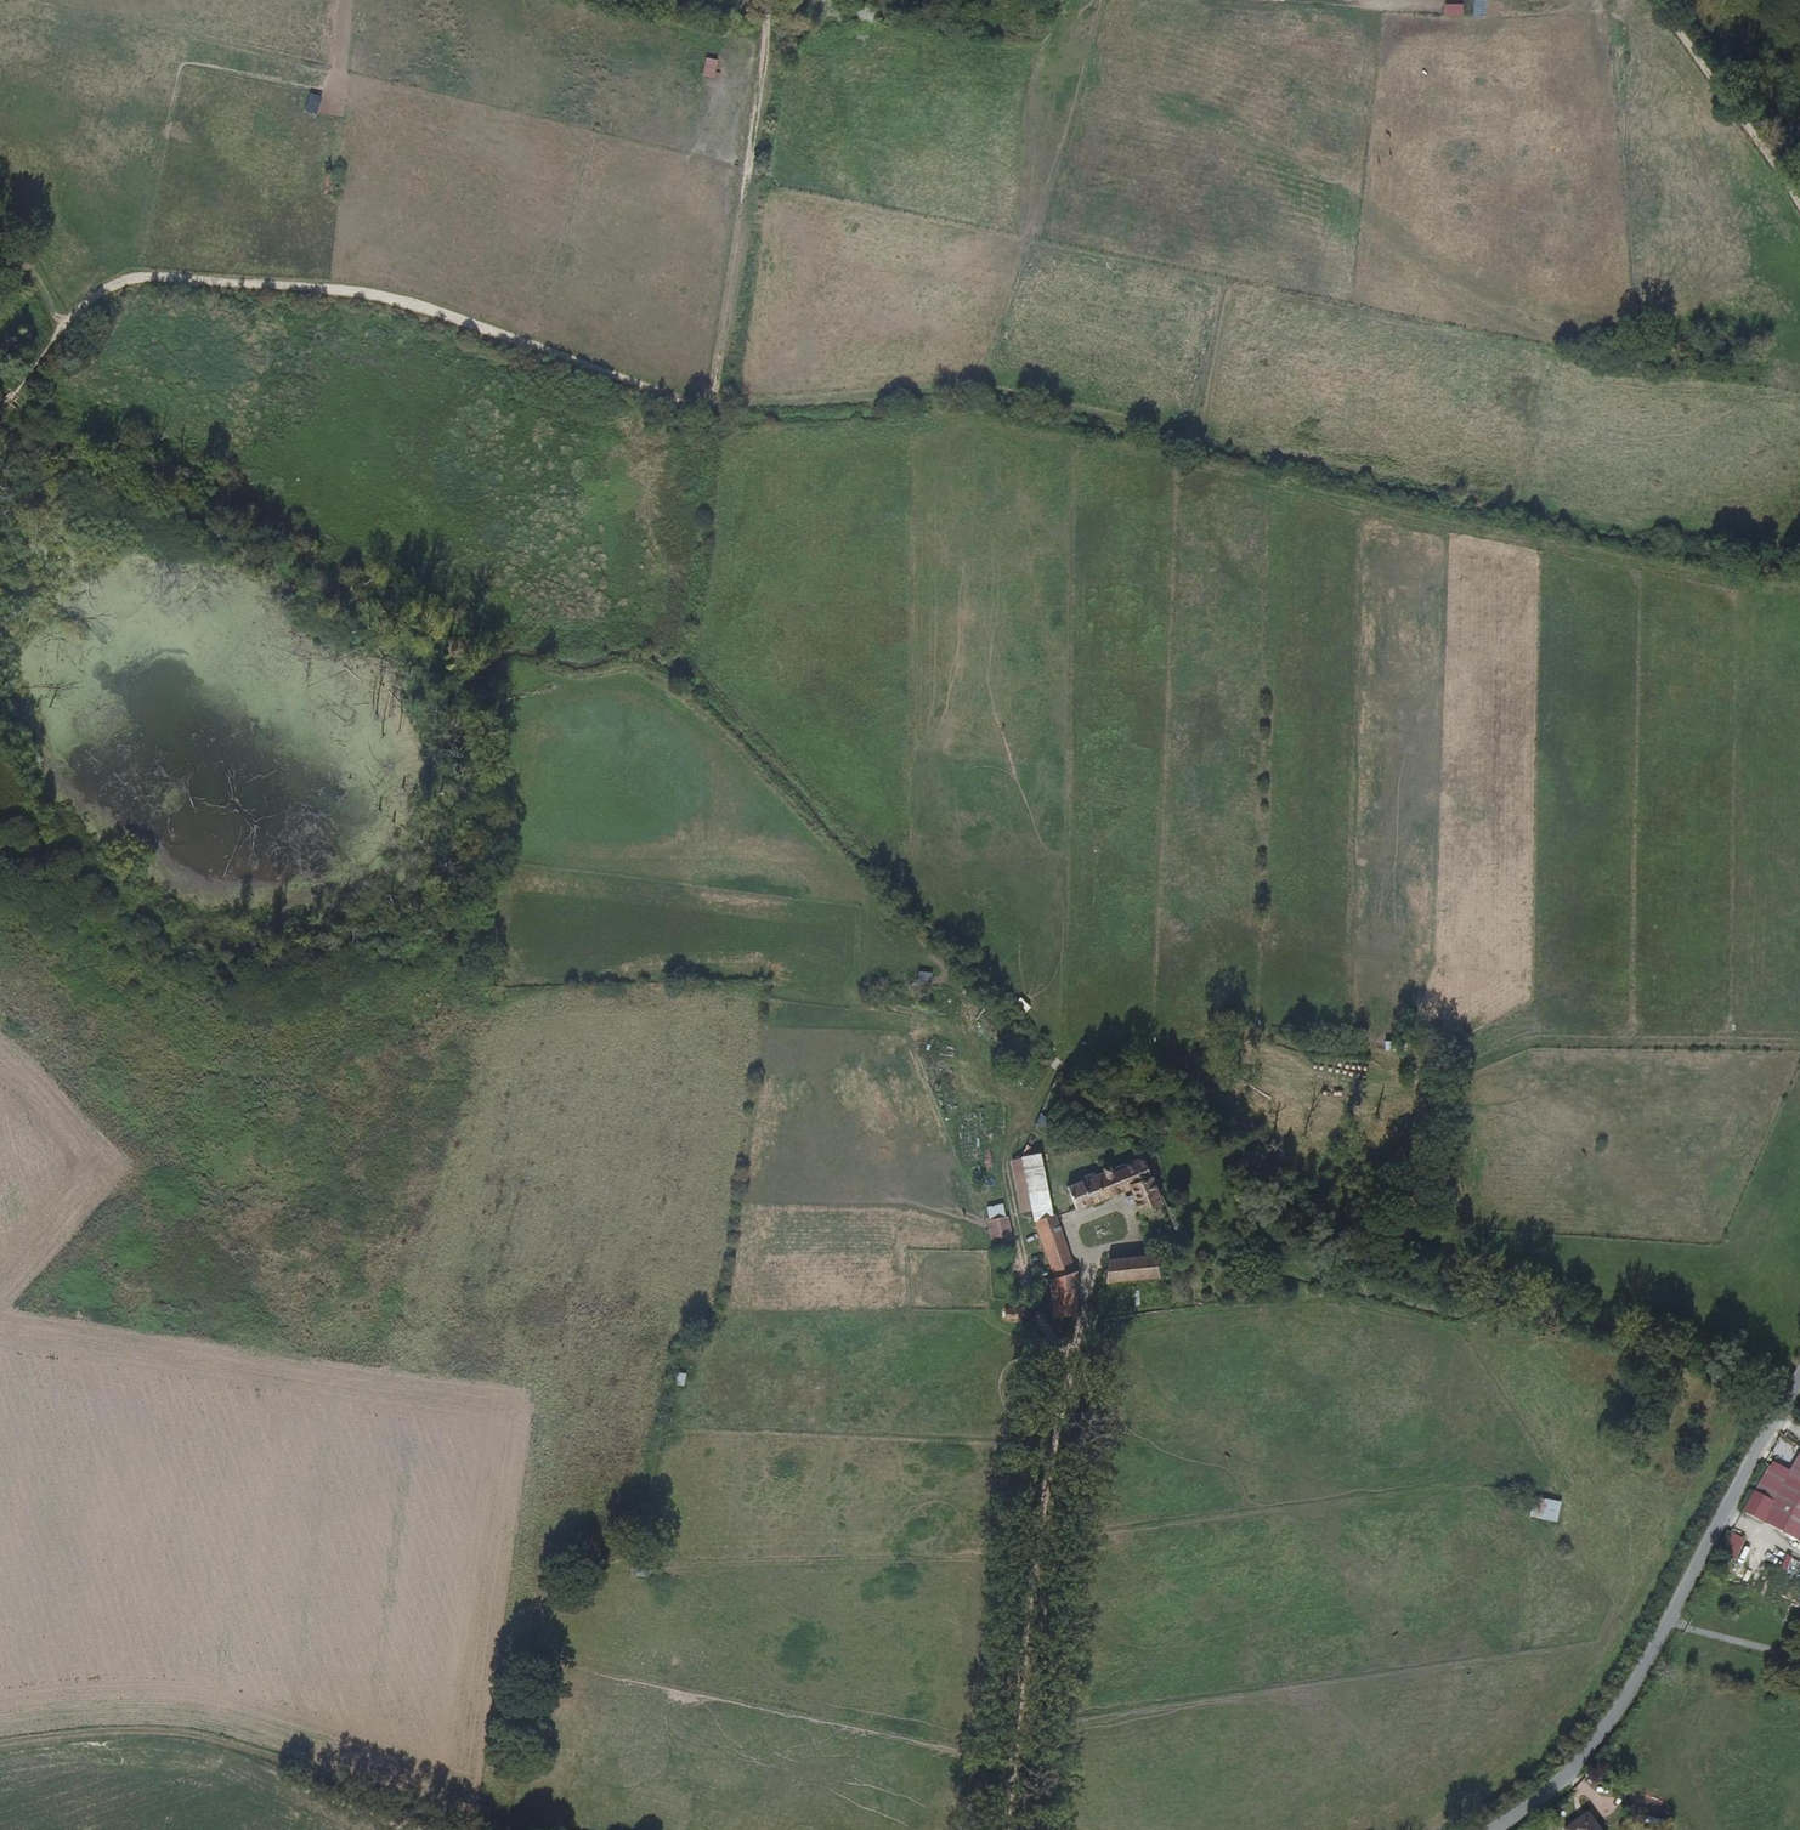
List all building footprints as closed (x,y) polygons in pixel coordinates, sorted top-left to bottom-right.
[(1472,16),(1485,16),(1486,0),(1472,0),(1472,16)] [(1444,15),(1463,16),(1463,3),(1444,3),(1444,15)] [(703,75),(715,78),(719,60),(707,58),(703,75)] [(921,972),(918,984),(930,987),(933,974),(921,972)] [(1158,1034),(1144,1036),(1145,1044),(1160,1042),(1158,1034)] [(1071,1096),(1066,1089),(1057,1106),(1064,1108),(1071,1096)] [(1056,1126),(1048,1124),(1043,1134),(1051,1137),(1056,1126)] [(1013,1155),(1009,1156),(1019,1214),(1030,1212),(1054,1274),(1047,1278),(1046,1302),(1049,1317),(1072,1313),(1072,1268),(1048,1214),(1037,1151),(1024,1153),(1030,1139),(1023,1136),(1013,1155)] [(1155,1202),(1137,1158),(1131,1160),(1128,1152),(1117,1156),(1120,1164),(1110,1168),(1106,1159),(1094,1164),(1097,1172),(1086,1177),(1083,1170),(1074,1173),(1077,1181),(1069,1184),(1078,1208),(1133,1185),(1142,1207),(1155,1202)] [(985,1220),(999,1290),(1018,1287),(1005,1216),(985,1220)] [(1106,1280),(1158,1276),(1156,1251),(1104,1255),(1106,1280)] [(1777,1497),(1758,1486),(1745,1512),(1763,1522),(1777,1497)] [(1557,1524),(1561,1503),(1533,1497),(1529,1518),(1557,1524)] [(1790,1535),(1799,1541),(1799,1515),(1790,1535)] [(1719,1554),(1735,1562),(1746,1542),(1730,1534),(1719,1554)] [(1566,1829),(1594,1829),(1584,1816),(1566,1829)]
